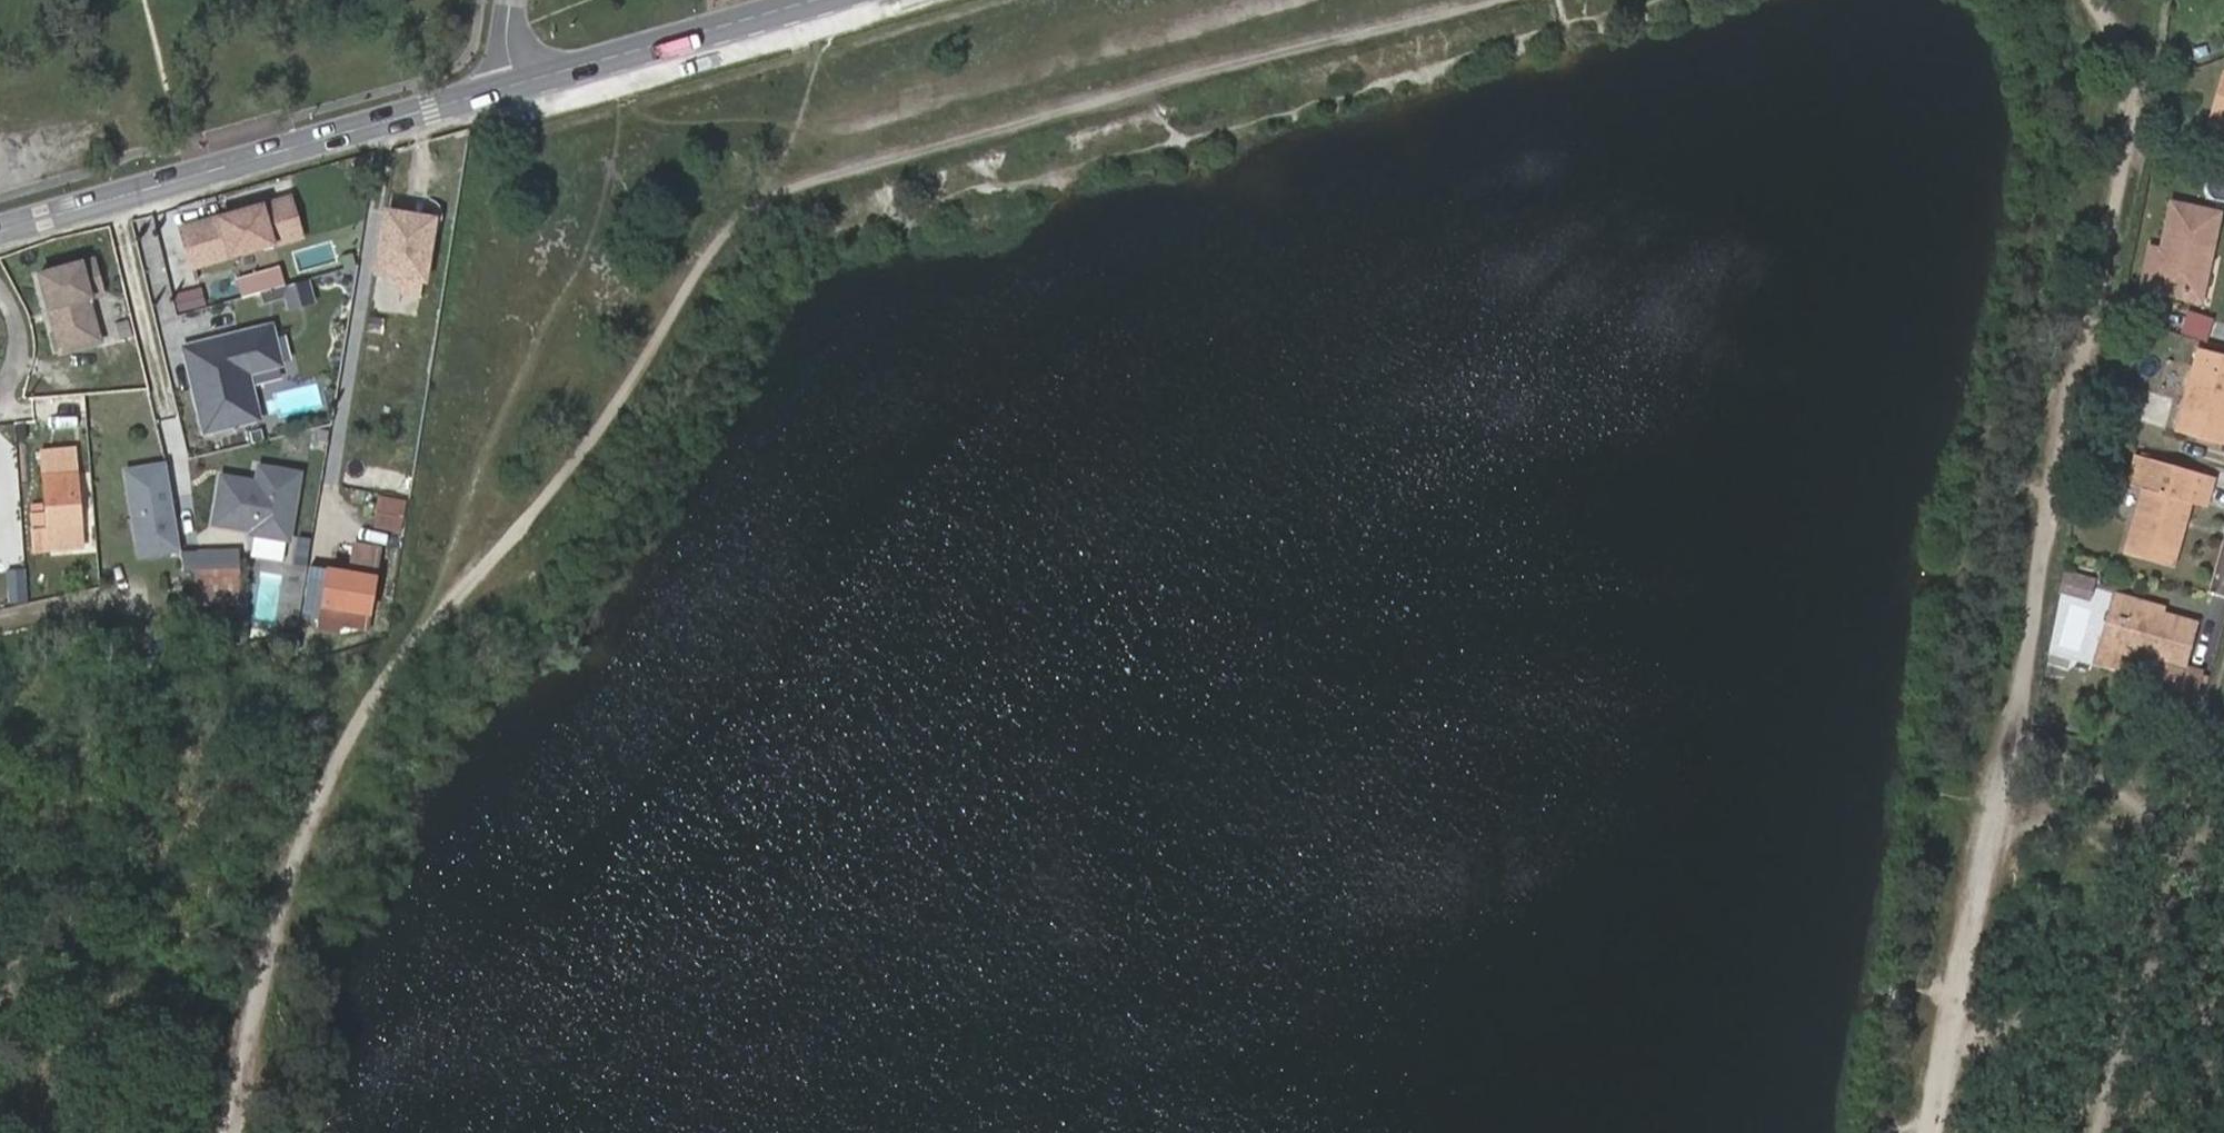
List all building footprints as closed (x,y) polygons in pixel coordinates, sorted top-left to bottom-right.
[(2216,78),(2205,75),(2190,125),(2223,135),(2223,81),(2216,78)] [(288,199),(182,230),(192,267),(299,236),(288,199)] [(420,295),(434,219),(385,210),(374,270),(399,274),(396,291),(420,295)] [(2176,259),(2180,260),(2188,220),(2145,211),(2134,261),(2120,258),(2112,300),(2134,305),(2136,296),(2167,301),(2176,259)] [(98,255),(43,269),(62,348),(102,338),(92,299),(108,295),(98,255)] [(2171,313),(2180,260),(2176,259),(2167,301),(2136,296),(2134,305),(2171,313)] [(281,267),(236,275),(239,293),(284,285),(281,267)] [(288,308),(313,300),(306,278),(281,286),(288,308)] [(172,292),(177,314),(206,307),(201,285),(172,292)] [(2179,331),(2205,341),(2214,317),(2188,307),(2179,331)] [(265,329),(179,350),(200,433),(252,420),(240,374),(274,365),(265,329)] [(279,335),(282,357),(300,355),(296,332),(279,335)] [(2172,374),(2166,396),(2155,439),(2203,450),(2220,374),(2174,362),(2172,374)] [(2156,393),(2166,396),(2172,374),(2162,371),(2156,393)] [(50,539),(80,536),(71,444),(41,447),(50,539)] [(162,461),(121,467),(134,563),(175,557),(162,461)] [(2122,497),(2105,560),(2149,572),(2166,508),(2181,513),(2189,485),(2111,465),(2104,492),(2122,497)] [(253,488),(218,482),(210,530),(248,537),(247,541),(285,548),(296,480),(256,473),(253,488)] [(405,504),(379,500),(374,527),(401,532),(405,504)] [(331,554),(329,571),(376,578),(379,562),(331,554)] [(237,557),(179,559),(182,576),(192,575),(193,610),(240,608),(237,557)] [(2091,600),(2096,575),(2063,568),(2058,593),(2091,600)] [(27,569),(7,569),(8,606),(28,606),(27,569)] [(369,627),(376,578),(329,571),(321,627),(339,630),(339,624),(369,627)] [(2105,614),(2140,624),(2143,615),(2096,602),(2081,656),(2092,659),(2105,614)] [(2163,674),(2174,633),(2140,624),(2105,614),(2092,659),(2087,677),(2133,690),(2131,698),(2171,709),(2180,678),(2163,674)]
